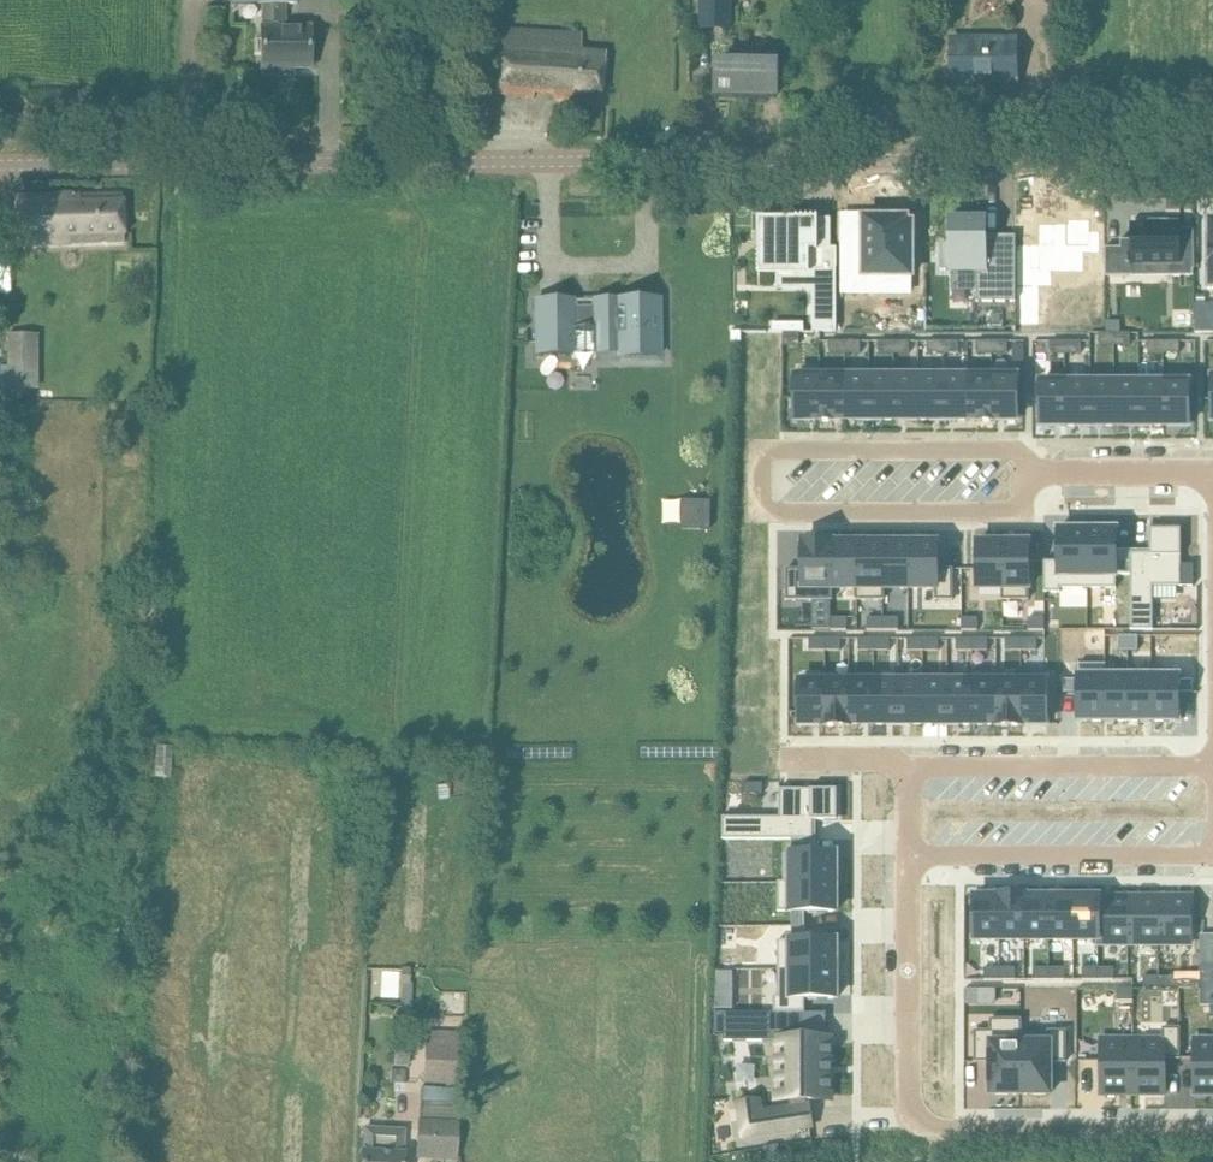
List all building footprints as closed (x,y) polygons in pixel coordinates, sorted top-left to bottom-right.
[(232,4),(263,4),(263,28),(262,28),(262,74),(283,74),(283,68),(311,68),(311,29),(285,29),(285,5),(298,5),(298,0),(232,0),(232,4)] [(727,29),(727,0),(704,0),(704,28),(727,29)] [(580,36),(501,32),(495,95),(534,99),(534,93),(554,95),(553,101),(599,106),(605,55),(578,52),(580,36)] [(1017,42),(952,42),(952,83),(1017,83),(1017,42)] [(730,64),(719,64),(718,96),(776,97),(777,52),(730,51),(730,64)] [(123,194),(16,197),(18,248),(124,244),(123,194)] [(941,243),(941,271),(977,271),(977,292),(977,302),(1016,302),(1016,245),(986,245),(986,219),(972,219),(972,217),(950,217),(950,243),(941,243)] [(760,231),(759,231),(759,251),(760,251),(760,271),(759,271),(759,283),(761,283),(761,273),(777,273),(802,273),(802,284),(813,284),(813,291),(813,333),(815,333),(815,332),(837,332),(837,269),(837,248),(831,248),(818,248),(818,219),(805,219),(782,219),(772,219),(772,222),(760,222),(760,231)] [(1121,248),(1105,248),(1106,277),(1132,277),(1134,277),(1134,264),(1193,263),(1193,270),(1194,270),(1195,270),(1194,230),(1180,230),(1180,221),(1170,221),(1166,221),(1166,227),(1157,227),(1157,225),(1148,225),(1132,225),(1132,240),(1121,240),(1121,248)] [(1017,275),(1017,304),(1051,304),(1051,280),(1075,280),(1075,236),(1051,236),(1051,256),(1032,256),(1032,275),(1017,275)] [(843,267),(843,316),(867,316),(867,301),(915,301),(915,248),(910,248),(910,243),(867,243),(867,267),(843,267)] [(576,301),(535,302),(535,303),(537,303),(538,355),(572,354),(571,330),(595,330),(596,354),(615,353),(615,358),(658,357),(657,301),(660,301),(660,300),(590,301),(590,307),(576,307),(576,301)] [(785,324),(773,324),(773,333),(785,333),(785,324)] [(9,364),(0,364),(0,387),(36,387),(36,347),(43,347),(42,331),(9,332),(9,364)] [(741,343),(741,332),(731,332),(731,343),(741,343)] [(800,333),(784,333),(784,346),(800,345),(800,333)] [(1115,334),(1099,334),(1099,346),(1115,346),(1115,334)] [(1115,334),(1115,346),(1131,346),(1131,334),(1115,334)] [(830,342),(830,354),(845,354),(845,342),(830,342)] [(845,342),(845,354),(861,354),(861,342),(845,342)] [(928,342),(928,354),(944,354),(944,342),(928,342)] [(944,342),(944,354),(959,354),(959,342),(944,342)] [(977,342),(977,354),(993,354),(993,342),(977,342)] [(993,342),(993,354),(1008,354),(1008,342),(993,342)] [(1050,342),(1050,354),(1065,354),(1065,342),(1050,342)] [(1065,342),(1065,354),(1082,354),(1082,342),(1065,342)] [(1148,342),(1148,354),(1165,354),(1165,342),(1148,342)] [(1165,342),(1165,354),(1180,354),(1180,342),(1165,342)] [(894,343),(879,343),(879,354),(894,354),(894,343)] [(894,343),(894,354),(910,354),(910,343),(894,343)] [(1065,383),(1065,426),(1090,426),(1090,383),(1090,369),(1065,369),(1065,383)] [(795,377),(795,420),(819,420),(820,377),(795,377)] [(820,377),(819,422),(833,422),(833,420),(844,420),(845,377),(820,377)] [(845,377),(844,420),(869,420),(869,377),(845,377)] [(869,420),(869,422),(870,422),(870,420),(894,420),(894,377),(869,377),(869,420)] [(894,377),(894,420),(919,420),(919,377),(894,377)] [(919,377),(919,420),(943,420),(943,422),(944,422),(944,377),(919,377)] [(944,377),(944,422),(944,420),(968,420),(968,377),(944,377)] [(968,377),(968,420),(980,420),(980,422),(993,422),(993,420),(993,377),(968,377)] [(993,377),(993,420),(1018,420),(1018,377),(993,377)] [(1040,382),(1040,426),(1065,426),(1065,383),(1040,382)] [(1090,426),(1090,428),(1091,428),(1091,426),(1115,426),(1115,383),(1090,383),(1090,426)] [(1115,383),(1115,426),(1139,426),(1139,428),(1140,428),(1140,383),(1115,383)] [(1140,383),(1140,428),(1140,426),(1165,426),(1165,383),(1140,383)] [(1165,383),(1165,426),(1190,426),(1190,383),(1165,383)] [(709,528),(711,501),(700,501),(699,528),(709,528)] [(1059,562),(1044,562),(1044,593),(1045,593),(1061,593),(1061,589),(1088,589),(1087,530),(1059,530),(1059,562)] [(1116,530),(1087,530),(1088,589),(1117,589),(1116,576),(1131,575),(1131,562),(1116,562),(1116,530)] [(1131,575),(1131,631),(1153,631),(1153,601),(1177,601),(1177,587),(1193,587),(1193,566),(1181,566),(1181,530),(1150,530),(1150,550),(1150,554),(1131,554),(1131,562),(1131,575)] [(787,570),(787,601),(813,601),(813,631),(831,631),(831,619),(831,601),(831,541),(803,542),(803,569),(787,570)] [(831,541),(831,601),(832,601),(832,589),(856,589),(856,601),(857,601),(857,543),(833,543),(833,541),(831,541)] [(883,543),(857,543),(857,601),(883,601),(883,543)] [(883,543),(883,601),(884,601),(884,589),(909,589),(909,543),(883,543)] [(909,543),(909,589),(936,589),(936,601),(953,601),(953,570),(938,570),(938,543),(909,543)] [(977,543),(978,589),(1002,589),(1002,601),(1003,601),(1003,543),(1002,543),(977,543)] [(1003,543),(1003,601),(1029,601),(1029,543),(1005,543),(1003,543)] [(847,619),(831,619),(831,631),(847,631),(847,619)] [(867,619),(867,631),(883,631),(883,619),(867,619)] [(883,619),(883,631),(899,631),(899,619),(883,619)] [(962,619),(962,631),(978,631),(978,619),(962,619)] [(1029,619),(1029,631),(1044,631),(1044,619),(1029,619)] [(1128,637),(1119,637),(1119,651),(1129,651),(1128,637)] [(1128,637),(1129,651),(1138,651),(1138,637),(1128,637)] [(825,639),(810,639),(810,651),(825,651),(825,639)] [(841,639),(825,639),(825,651),(841,651),(841,639)] [(874,639),(859,639),(859,651),(874,651),(874,639)] [(879,639),(874,639),(874,651),(890,651),(890,639),(879,639)] [(923,639),(908,639),(908,651),(923,651),(923,639)] [(939,639),(923,639),(923,651),(939,651),(939,639)] [(972,639),(957,639),(957,651),(972,652),(972,651),(972,639)] [(987,639),(972,639),(972,651),(988,651),(988,639),(987,639)] [(1022,639),(1006,639),(1006,651),(1022,651),(1022,639)] [(1037,639),(1022,639),(1022,651),(1037,651),(1037,639)] [(1064,680),(1064,693),(1078,693),(1078,722),(1105,722),(1105,665),(1078,665),(1078,680),(1064,680)] [(1105,665),(1105,722),(1128,722),(1128,670),(1127,670),(1127,676),(1106,676),(1106,665),(1105,665)] [(1128,670),(1128,722),(1151,722),(1151,670),(1128,670)] [(1151,670),(1151,722),(1179,722),(1179,693),(1193,693),(1193,680),(1179,680),(1179,670),(1151,670)] [(825,682),(799,682),(799,725),(824,724),(824,726),(825,726),(825,682)] [(850,682),(825,682),(825,726),(850,726),(850,682)] [(874,682),(850,682),(850,726),(851,726),(851,724),(874,724),(874,682)] [(899,682),(874,682),(874,724),(899,725),(899,682)] [(923,682),(899,682),(899,725),(923,725),(923,682)] [(948,682),(923,682),(923,725),(948,725),(948,682)] [(972,682),(948,682),(948,725),(972,725),(972,682)] [(997,682),(972,682),(972,725),(995,725),(995,726),(997,726),(997,682)] [(1021,682),(997,682),(997,726),(1021,726),(1021,682)] [(1047,682),(1021,682),(1021,726),(1022,726),(1022,725),(1047,725),(1047,682)] [(744,784),(744,794),(763,794),(763,784),(744,784)] [(722,818),(722,840),(782,840),(805,840),(813,840),(813,821),(816,821),(838,821),(838,789),(781,789),(780,789),(780,818),(722,818)] [(778,882),(778,884),(838,883),(838,854),(805,855),(805,840),(782,840),(782,855),(778,855),(778,882)] [(778,884),(778,912),(792,912),(792,927),(805,927),(805,912),(838,912),(838,883),(778,884)] [(974,897),(974,940),(1000,940),(1000,896),(999,896),(999,897),(974,897)] [(1000,896),(1000,940),(1025,940),(1025,896),(1000,896)] [(1025,896),(1025,940),(1049,940),(1049,897),(1048,897),(1026,897),(1026,896),(1025,896)] [(1049,897),(1049,940),(1074,940),(1074,897),(1051,897),(1049,897)] [(1074,897),(1074,940),(1097,940),(1097,945),(1098,945),(1098,897),(1074,897)] [(1098,897),(1098,945),(1129,945),(1129,897),(1128,897),(1098,897)] [(1129,897),(1129,945),(1159,945),(1159,897),(1158,897),(1130,897),(1129,897)] [(1159,897),(1159,945),(1191,945),(1191,897),(1161,897),(1159,897)] [(778,941),(778,970),(838,970),(838,941),(805,941),(805,927),(792,927),(792,941),(778,941)] [(1200,1007),(1210,1007),(1212,1007),(1212,935),(1200,935),(1200,973),(1200,989),(1200,1007)] [(1000,968),(984,968),(984,980),(1000,980),(1000,968)] [(1016,968),(1000,968),(1000,980),(1016,980),(1016,968)] [(1034,968),(1033,980),(1049,980),(1049,968),(1034,968)] [(1049,968),(1049,980),(1065,980),(1065,968),(1049,968)] [(1083,968),(1083,980),(1098,980),(1098,968),(1083,968)] [(1098,968),(1098,980),(1114,980),(1114,968),(1098,968)] [(774,997),(774,1013),(803,1013),(805,1013),(805,999),(838,999),(838,970),(778,970),(778,997),(774,997)] [(1144,977),(1144,989),(1159,989),(1159,977),(1144,977)] [(1159,977),(1159,989),(1175,989),(1175,977),(1159,977)] [(717,989),(717,1010),(732,1010),(732,989),(717,989)] [(966,989),(965,1004),(976,1004),(976,989),(966,989)] [(1117,989),(1117,1001),(1133,1001),(1133,989),(1117,989)] [(725,1014),(725,1037),(725,1041),(773,1041),(778,1041),(790,1041),(790,1098),(790,1107),(781,1109),(762,1112),(760,1101),(738,1105),(743,1138),(812,1128),(809,1105),(807,1105),(807,1100),(832,1100),(832,1091),(833,1091),(833,1090),(832,1090),(832,1084),(833,1084),(833,1082),(832,1082),(832,1074),(834,1074),(834,1073),(832,1073),(832,1067),(834,1067),(834,1065),(832,1065),(832,1057),(834,1057),(834,1055),(832,1055),(832,1050),(834,1050),(834,1048),(832,1048),(832,1040),(803,1040),(803,1013),(774,1013),(725,1014)] [(975,1032),(975,1063),(990,1063),(990,1095),(1022,1095),(1022,1037),(1022,1020),(990,1020),(990,1032),(975,1032)] [(1102,1040),(1102,1095),(1132,1095),(1133,1095),(1133,1040),(1133,1025),(1118,1025),(1118,1040),(1102,1040)] [(1133,1040),(1133,1095),(1135,1095),(1165,1095),(1165,1060),(1180,1060),(1180,1028),(1179,1028),(1163,1029),(1163,1040),(1133,1040)] [(424,1083),(459,1085),(460,1033),(426,1032),(424,1083)] [(1022,1037),(1022,1095),(1051,1095),(1051,1063),(1066,1063),(1066,1032),(1049,1032),(1049,1037),(1022,1037)] [(1195,1095),(1212,1095),(1212,1040),(1195,1040),(1195,1092),(1195,1095)] [(459,1109),(456,1109),(455,1089),(422,1087),(422,1107),(420,1107),(417,1156),(456,1158),(459,1109)] [(364,1128),(362,1161),(403,1161),(405,1131),(364,1128)]
